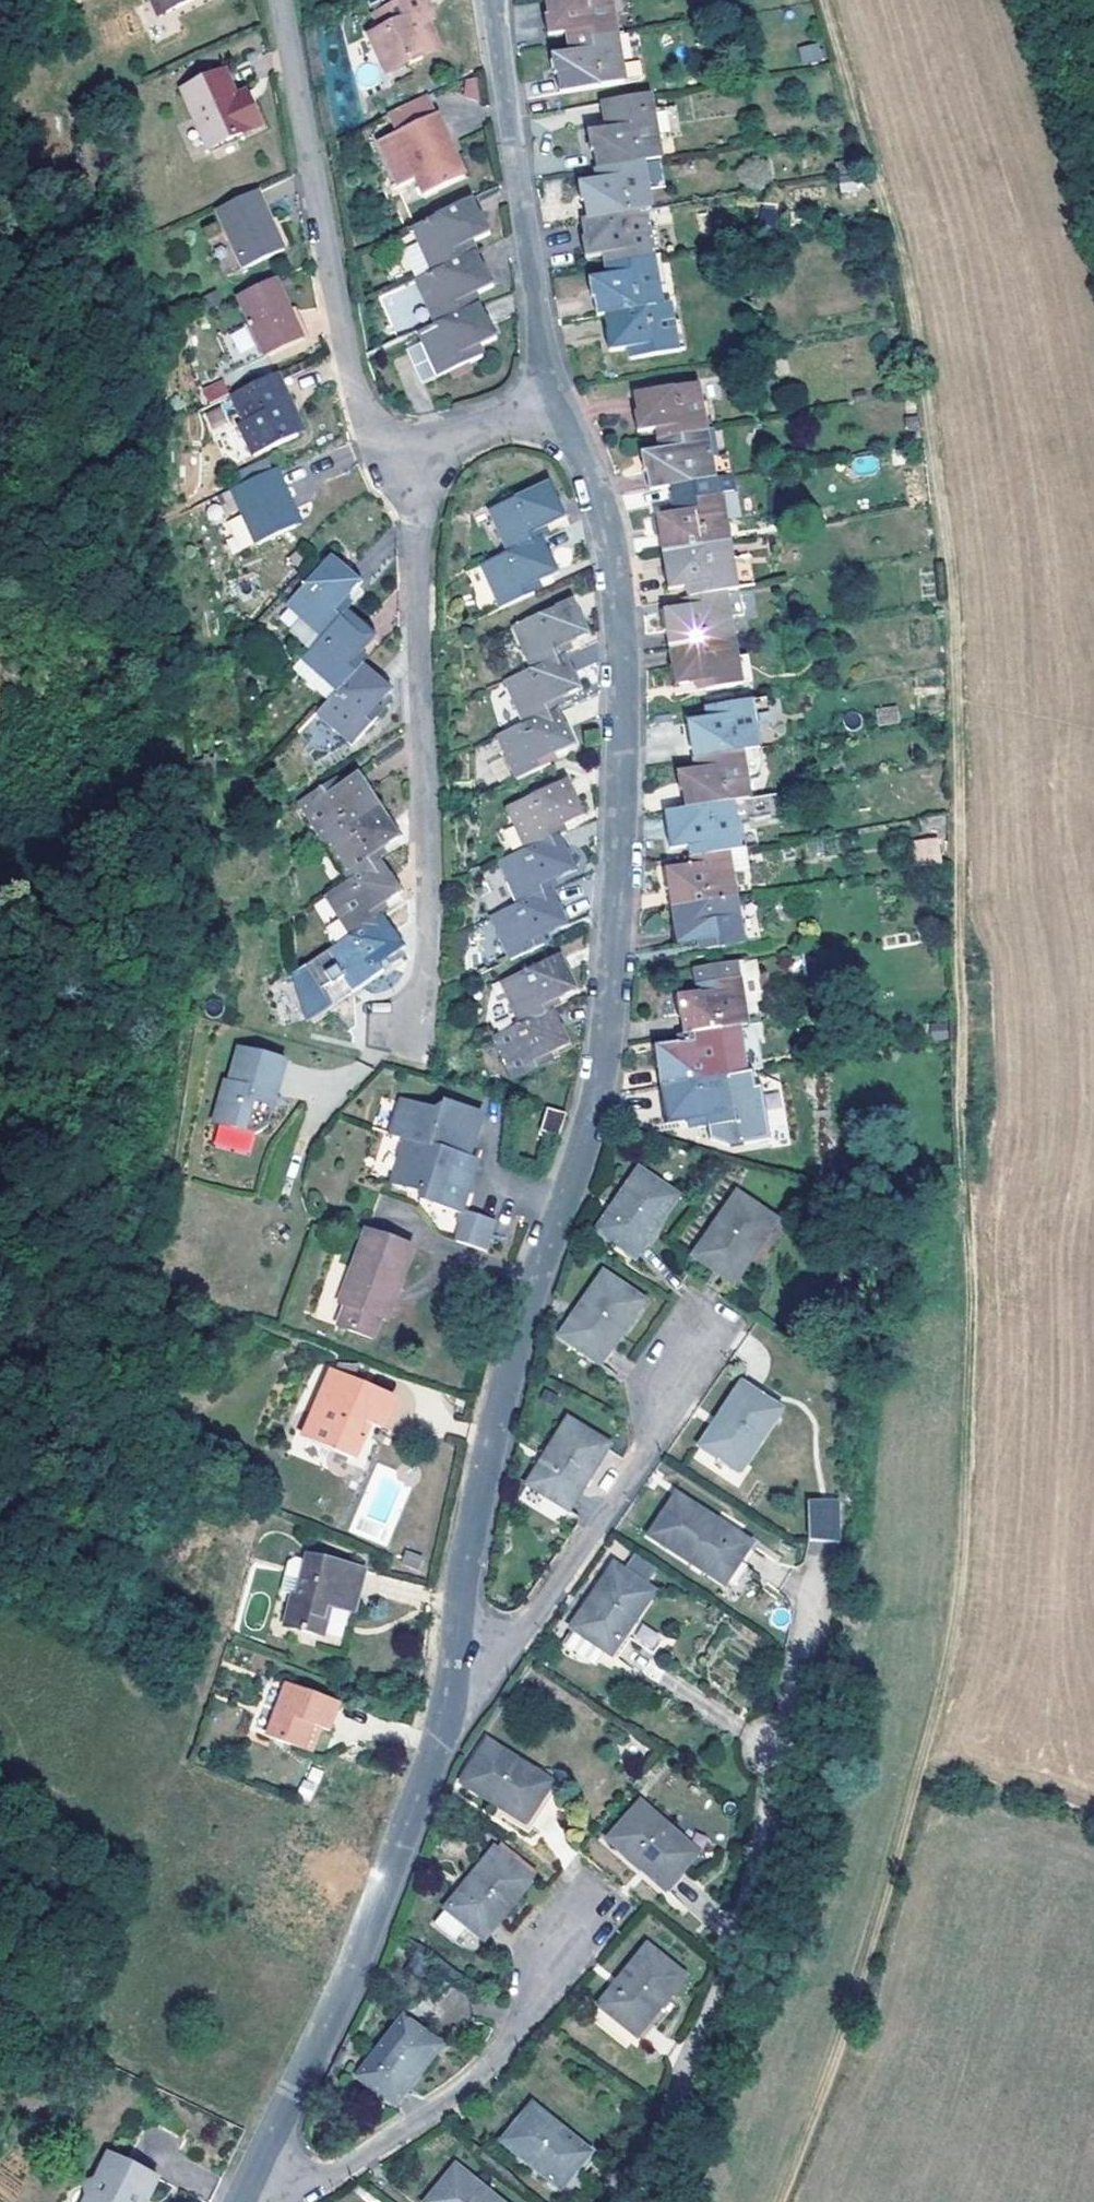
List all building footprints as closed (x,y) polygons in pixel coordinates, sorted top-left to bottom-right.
[(157,14),(189,0),(151,0),(157,14)] [(371,27),(386,62),(407,54),(409,59),(424,53),(427,33),(433,31),(428,18),(424,8),(432,4),(431,0),(392,0),(375,7),(381,23),(371,27)] [(622,33),(614,0),(546,0),(549,16),(547,16),(550,36),(570,33),(572,43),(622,33)] [(424,8),(428,18),(436,13),(432,4),(424,8)] [(427,33),(424,53),(439,47),(433,31),(427,33)] [(626,61),(622,33),(572,43),(573,51),(553,55),(555,73),(559,74),(561,91),(625,81),(623,61),(626,61)] [(803,65),(824,60),(819,41),(797,47),(803,65)] [(407,54),(386,62),(388,68),(409,59),(407,54)] [(183,87),(197,119),(211,148),(262,126),(251,103),(243,106),(239,99),(237,94),(225,69),(183,87)] [(237,94),(239,99),(243,106),(251,103),(248,95),(247,90),(237,94)] [(649,156),(663,154),(659,133),(663,131),(656,90),(605,99),(609,125),(590,128),(593,147),(596,147),(598,165),(649,156)] [(397,127),(441,109),(435,96),(391,115),(397,127)] [(397,127),(379,136),(398,182),(416,173),(424,191),(461,175),(445,140),(452,137),(441,109),(397,127)] [(445,140),(461,175),(468,172),(452,137),(445,140)] [(586,196),(588,215),(641,206),(653,204),(649,184),(652,183),(649,156),(598,165),(600,174),(580,178),(583,196),(586,196)] [(268,216),(255,187),(212,206),(239,266),(282,246),(268,216)] [(472,199),(410,224),(418,240),(415,241),(427,269),(477,249),(472,239),(489,231),(481,213),(479,214),(472,199)] [(604,263),(653,254),(649,228),(646,228),(641,206),(588,215),(578,217),(581,236),(578,237),(581,256),(601,252),(604,263)] [(268,216),(282,246),(289,243),(275,211),(268,216)] [(427,269),(415,241),(401,247),(413,276),(415,275),(427,269)] [(484,266),(477,249),(427,269),(415,275),(421,292),(419,294),(430,322),(479,302),(475,291),(493,283),(486,265),(484,266)] [(657,280),(653,254),(604,263),(605,271),(584,275),(588,294),(591,293),(593,312),(605,311),(658,302),(654,280),(657,280)] [(273,274),(237,290),(249,316),(219,330),(221,336),(211,340),(216,350),(226,346),(235,366),(300,337),(273,274)] [(672,323),(669,301),(658,302),(605,311),(608,330),(605,331),(608,349),(627,347),(629,356),(680,348),(676,322),(672,323)] [(430,322),(417,328),(423,339),(405,347),(419,380),(480,354),(477,345),(496,336),(488,318),(486,319),(479,302),(430,322)] [(233,387),(272,370),(269,362),(230,379),(233,387)] [(284,400),(272,370),(233,387),(245,415),(240,419),(254,451),(292,434),(278,403),(284,400)] [(208,402),(228,394),(222,378),(202,386),(208,402)] [(772,390),(780,413),(808,404),(800,381),(772,390)] [(657,440),(708,431),(703,404),(700,406),(698,384),(633,395),(636,411),(632,413),(635,431),(655,429),(657,440)] [(278,403),(292,434),(299,432),(284,400),(278,403)] [(217,404),(202,413),(214,432),(229,422),(217,404)] [(712,458),(708,431),(657,440),(658,450),(639,453),(642,471),(646,471),(648,490),(670,487),(711,480),(712,458)] [(291,492),(280,463),(235,483),(257,540),(297,523),(286,494),(291,492)] [(724,496),(730,494),(730,478),(711,480),(670,487),(675,513),(655,516),(658,533),(660,533),(663,552),(728,541),(724,522),(728,521),(724,496)] [(257,540),(235,483),(223,489),(246,545),(257,540)] [(494,529),(504,552),(539,537),(536,529),(564,516),(557,498),(554,499),(548,484),(489,508),(498,528),(494,529)] [(286,494),(297,523),(303,520),(291,492),(286,494)] [(504,552),(483,562),(491,579),(488,581),(499,605),(533,591),(530,583),(556,570),(550,554),(547,556),(539,537),(504,552)] [(734,561),(731,561),(728,541),(663,552),(667,572),(663,573),(667,590),(686,586),(688,596),(726,591),(732,590),(739,588),(734,561)] [(316,634),(343,607),(337,602),(359,580),(345,567),(342,570),(329,555),(285,601),(300,613),(299,617),(316,634)] [(668,647),(731,637),(727,617),(730,615),(726,591),(688,596),(690,606),(659,612),(662,628),(665,627),(668,647)] [(519,644),(529,667),(563,653),(560,644),(588,631),(582,615),(579,617),(571,597),(513,621),(522,643),(519,644)] [(310,641),(316,634),(299,617),(300,613),(285,601),(277,608),(310,641)] [(357,623),(343,607),(316,634),(310,641),(292,661),(327,695),(359,663),(351,656),(372,633),(358,620),(357,623)] [(737,657),(734,658),(731,637),(668,647),(670,666),(668,668),(671,686),(702,681),(704,691),(734,686),(741,684),(737,657)] [(520,723),(556,708),(552,699),(580,686),(573,670),(571,671),(563,653),(529,667),(505,677),(513,698),(511,700),(520,723)] [(327,695),(292,661),(284,669),(319,704),(327,696),(327,695)] [(319,704),(305,719),(338,751),(374,717),(367,710),(388,687),(375,673),(373,676),(359,663),(327,695),(327,696),(319,704)] [(753,701),(735,705),(703,709),(704,719),(685,722),(687,740),(690,739),(693,760),(734,753),(744,752),(758,749),(754,728),(758,727),(753,701)] [(877,726),(900,721),(896,703),(873,708),(877,726)] [(502,755),(512,777),(547,764),(545,756),(574,743),(566,725),(563,726),(556,708),(520,723),(497,732),(505,753),(502,755)] [(728,801),(731,801),(746,798),(744,777),(747,776),(744,752),(734,753),(693,760),(694,770),(675,774),(677,790),(680,790),(682,809),(728,801)] [(311,817),(321,835),(375,802),(365,785),(367,783),(358,770),(331,786),(326,778),(294,796),(308,819),(311,817)] [(521,849),(557,834),(554,826),(583,813),(576,796),(574,797),(567,781),(507,806),(515,824),(512,826),(521,849)] [(722,851),(728,849),(740,847),(735,821),(731,821),(728,801),(682,809),(663,813),(667,831),(663,832),(667,850),(687,847),(688,856),(722,851)] [(375,802),(321,835),(332,852),(329,854),(344,876),(376,856),(372,850),(397,834),(387,818),(386,818),(375,802)] [(503,879),(512,903),(547,889),(545,881),(573,868),(557,834),(521,849),(498,859),(506,878),(503,879)] [(939,837),(912,840),(914,865),(941,862),(939,837)] [(730,877),(727,863),(727,857),(722,851),(688,856),(690,866),(660,873),(662,890),(665,890),(667,911),(725,901),(731,900),(728,878),(730,877)] [(386,874),(376,856),(344,876),(323,889),(334,907),(331,910),(345,934),(377,913),(373,906),(399,890),(389,872),(386,874)] [(498,859),(489,914),(512,903),(503,879),(506,878),(498,859)] [(505,960),(540,945),(536,937),(565,924),(558,907),(556,909),(547,889),(512,903),(489,914),(498,935),(496,936),(505,960)] [(731,900),(725,901),(667,911),(671,928),(668,928),(672,947),(702,942),(704,954),(723,951),(742,947),(731,900)] [(345,934),(323,947),(288,969),(286,971),(299,1018),(346,988),(377,969),(373,960),(398,944),(389,928),(387,929),(377,913),(345,934)] [(504,999),(513,1023),(549,1009),(547,1001),(576,989),(569,971),(567,972),(559,953),(499,978),(507,997),(504,999)] [(499,978),(491,1034),(513,1023),(504,999),(507,997),(499,978)] [(716,1031),(722,1030),(742,1026),(738,1006),(741,1006),(736,978),(723,980),(701,985),(702,994),(671,1001),(674,1018),(676,1017),(680,1037),(716,1031)] [(513,1023),(491,1034),(499,1053),(496,1054),(507,1079),(541,1065),(538,1056),(566,1044),(560,1027),(558,1028),(549,1009),(513,1023)] [(742,1026),(749,1072),(765,1069),(763,1041),(766,1040),(765,1023),(742,1026)] [(654,1070),(657,1087),(717,1077),(749,1072),(742,1026),(716,1031),(680,1037),(680,1046),(650,1051),(652,1071),(654,1070)] [(271,1097),(281,1062),(232,1048),(223,1082),(221,1081),(215,1100),(218,1102),(211,1123),(249,1134),(263,1127),(267,1113),(263,1106),(266,1095),(271,1097)] [(726,1095),(721,1095),(720,1076),(717,1077),(657,1087),(662,1106),(659,1107),(661,1124),(692,1118),(694,1128),(730,1122),(730,1118),(726,1095)] [(766,1116),(784,1113),(780,1092),(762,1095),(766,1116)] [(271,1097),(266,1095),(263,1106),(267,1113),(271,1097)] [(470,1135),(477,1114),(444,1102),(433,1112),(400,1101),(389,1135),(403,1140),(388,1183),(420,1194),(417,1202),(455,1215),(466,1183),(464,1183),(472,1163),(464,1160),(459,1159),(467,1133),(470,1135)] [(561,1118),(557,1117),(544,1113),(538,1134),(549,1137),(554,1139),(561,1118)] [(470,1135),(467,1133),(459,1159),(464,1160),(473,1135),(470,1135)] [(476,1165),(472,1163),(464,1183),(466,1183),(469,1184),(476,1165)] [(677,1198),(638,1172),(597,1235),(634,1261),(677,1198)] [(733,1196),(692,1260),(731,1286),(773,1221),(733,1196)] [(491,1224),(462,1214),(453,1243),(481,1253),(491,1224)] [(411,1249),(364,1234),(339,1303),(346,1306),(338,1329),(371,1340),(377,1322),(390,1284),(398,1286),(411,1249)] [(630,1304),(591,1278),(550,1342),(589,1367),(630,1304)] [(340,1288),(325,1283),(314,1317),(329,1322),(340,1288)] [(390,1284),(377,1322),(386,1326),(401,1287),(398,1286),(390,1284)] [(305,1438),(353,1461),(361,1444),(355,1441),(363,1423),(380,1432),(395,1400),(335,1373),(320,1402),(305,1438)] [(732,1383),(692,1448),(734,1473),(774,1409),(732,1383)] [(291,1431),(305,1438),(320,1402),(308,1396),(291,1431)] [(355,1441),(361,1444),(373,1450),(380,1432),(363,1423),(355,1441)] [(603,1443),(560,1428),(534,1499),(576,1514),(603,1443)] [(748,1545),(671,1497),(644,1540),(721,1587),(748,1545)] [(798,1543),(828,1546),(832,1503),(805,1500),(798,1543)] [(357,1574),(305,1560),(293,1600),(289,1598),(281,1630),(320,1640),(328,1611),(346,1616),(357,1574)] [(608,1571),(567,1632),(607,1659),(648,1595),(608,1571)] [(357,1574),(346,1616),(354,1618),(366,1576),(357,1574)] [(705,1669),(728,1687),(759,1647),(737,1629),(705,1669)] [(270,1739),(282,1710),(291,1688),(279,1683),(269,1704),(258,1734),(270,1739)] [(291,1688),(282,1710),(270,1739),(306,1754),(318,1731),(326,1734),(334,1737),(335,1735),(333,1734),(343,1710),(291,1688)] [(315,1758),(326,1734),(318,1731),(306,1754),(315,1758)] [(548,1784),(485,1746),(461,1788),(523,1826),(548,1784)] [(698,1852),(638,1805),(611,1842),(670,1889),(698,1852)] [(494,1856),(531,1883),(539,1873),(501,1846),(494,1856)] [(531,1883),(494,1856),(437,1930),(457,1944),(468,1928),(486,1943),(531,1883)] [(687,1982),(650,1952),(601,2012),(637,2042),(687,1982)] [(440,2055),(403,2025),(355,2085),(393,2114),(440,2055)] [(532,2110),(500,2148),(557,2196),(561,2189),(576,2201),(593,2201),(600,2193),(581,2177),(575,2174),(587,2159),(532,2110)] [(116,2158),(104,2182),(89,2188),(94,2200),(93,2201),(152,2201),(153,2200),(156,2201),(165,2182),(116,2158)] [(575,2174),(581,2177),(593,2163),(587,2159),(575,2174)] [(455,2174),(432,2201),(488,2201),(455,2174)]
